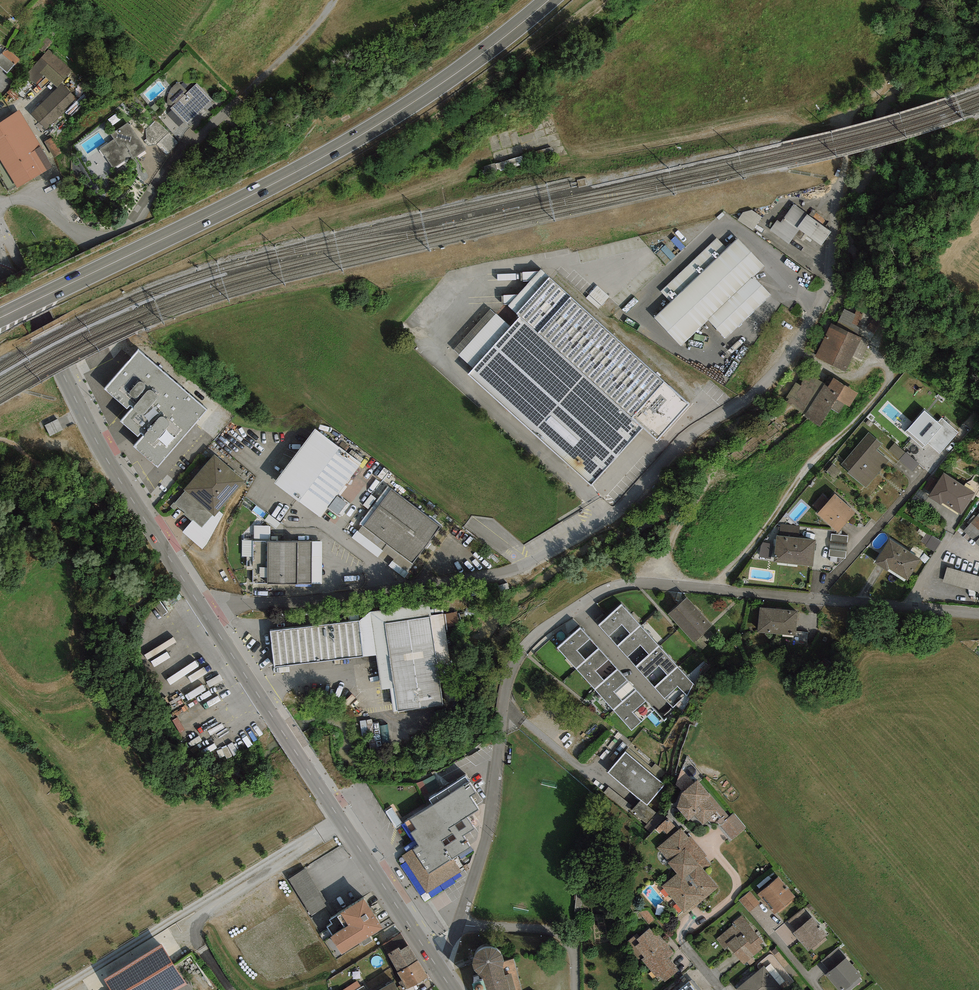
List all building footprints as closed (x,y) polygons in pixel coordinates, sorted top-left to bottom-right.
[(0,56),(0,63),(9,71),(20,58),(8,47),(0,56)] [(48,50),(28,72),(39,82),(43,77),(58,89),(73,72),(48,50)] [(169,106),(170,108),(188,92),(178,82),(175,85),(172,88),(169,92),(168,96),(167,100),(167,104),(169,106)] [(213,100),(197,83),(188,92),(170,108),(181,119),(187,124),(213,100)] [(61,89),(31,117),(43,130),(74,102),(61,89)] [(0,159),(36,137),(19,111),(0,123),(0,159)] [(146,150),(128,122),(110,134),(114,139),(100,149),(113,169),(131,157),(131,158),(132,159),(146,150)] [(36,137),(0,159),(17,188),(53,167),(36,137)] [(832,231),(794,204),(780,223),(777,220),(770,230),(789,244),(799,230),(821,246),(832,231)] [(748,206),(740,219),(754,229),(762,215),(748,206)] [(675,236),(666,246),(676,254),(685,244),(675,236)] [(727,251),(718,241),(651,303),(661,314),(654,321),(680,348),(708,322),(725,341),(771,298),(754,280),(765,270),(738,240),(727,251)] [(691,409),(540,272),(506,309),(521,322),(470,378),(590,487),(641,431),(657,446),(691,409)] [(597,284),(587,297),(600,307),(610,293),(597,284)] [(873,316),(858,307),(855,314),(845,309),(836,326),(870,342),(880,323),(872,318),(873,316)] [(836,326),(831,323),(814,357),(845,372),(853,356),(861,360),(870,342),(836,326)] [(157,468),(207,410),(139,350),(104,389),(127,409),(130,405),(133,408),(120,421),(138,437),(141,434),(144,436),(134,446),(157,468)] [(806,415),(824,385),(825,384),(807,373),(800,385),(796,383),(786,398),(788,399),(786,403),(806,415)] [(828,387),(824,385),(806,415),(805,417),(820,426),(836,399),(851,409),(859,394),(833,378),(828,387)] [(925,411),(905,432),(923,448),(927,443),(939,453),(958,433),(942,418),(938,422),(925,411)] [(337,495),(361,463),(315,429),(274,483),(320,517),(328,508),(337,515),(347,503),(337,495)] [(869,432),(841,464),(849,471),(848,473),(865,488),(889,461),(877,450),(882,444),(869,432)] [(906,453),(894,443),(888,451),(913,472),(919,464),(906,452),(906,453)] [(214,455),(184,490),(185,491),(212,515),(214,516),(219,511),(244,482),(214,455)] [(975,493),(943,473),(928,497),(941,505),(943,503),(961,515),(975,493)] [(404,577),(413,564),(363,526),(392,489),(388,486),(360,523),(362,526),(358,531),(357,530),(352,538),(404,577)] [(441,527),(392,489),(363,526),(413,564),(441,527)] [(201,527),(212,515),(185,491),(175,503),(185,513),(184,514),(191,520),(192,519),(201,527)] [(856,513),(835,494),(827,502),(822,497),(814,507),(819,511),(817,514),(838,533),(856,513)] [(223,514),(219,511),(214,516),(212,515),(201,527),(192,519),(191,520),(182,532),(202,549),(208,543),(223,514)] [(964,531),(976,542),(975,543),(978,546),(978,514),(964,531)] [(255,539),(271,538),(270,524),(255,524),(255,539)] [(245,537),(254,537),(254,529),(245,530),(245,537)] [(848,536),(832,534),(829,556),(846,558),(848,536)] [(816,540),(777,536),(774,562),(813,566),(816,540)] [(921,559),(889,539),(874,563),(887,571),(889,569),(907,581),(921,559)] [(322,541),(253,541),(252,583),(322,583),(322,541)] [(773,546),(761,543),(759,557),(771,559),(773,546)] [(947,567),(942,582),(978,592),(978,577),(947,567)] [(712,626),(687,598),(669,615),(694,642),(712,626)] [(382,691),(391,689),(383,625),(428,618),(437,683),(454,681),(443,614),(431,616),(430,603),(371,612),(360,620),(363,657),(377,655),(382,691)] [(640,626),(621,605),(598,625),(617,646),(640,626)] [(797,610),(760,607),(758,632),(795,635),(797,610)] [(447,625),(459,625),(459,612),(446,612),(447,625)] [(428,618),(383,625),(391,689),(395,713),(440,707),(437,683),(428,618)] [(275,668),(363,657),(360,620),(271,631),(275,668)] [(659,647),(640,626),(617,646),(636,667),(659,647)] [(599,649),(580,627),(557,648),(576,669),(599,649)] [(678,667),(659,647),(636,667),(655,688),(678,667)] [(618,669),(599,649),(576,669),(595,690),(618,669)] [(693,684),(678,667),(655,688),(673,708),(686,694),(688,696),(693,684)] [(636,690),(618,669),(595,690),(614,711),(636,690)] [(654,710),(636,690),(614,711),(632,731),(654,710)] [(665,784),(624,752),(607,773),(648,805),(665,784)] [(709,793),(697,781),(694,783),(681,769),(675,785),(682,793),(681,793),(676,808),(689,821),(694,816),(703,825),(708,821),(710,824),(718,823),(719,825),(732,840),(747,828),(734,813),(729,816),(709,793)] [(421,788),(438,782),(435,774),(418,780),(421,788)] [(476,793),(465,776),(429,799),(433,805),(405,823),(412,833),(411,834),(418,845),(402,856),(426,894),(462,872),(453,859),(470,848),(463,836),(474,829),(467,817),(478,810),(470,797),(476,793)] [(667,819),(656,829),(668,839),(657,848),(669,862),(667,863),(677,874),(662,887),(685,916),(719,888),(704,870),(711,864),(705,857),(707,856),(690,836),(688,837),(681,828),(678,830),(667,819)] [(329,906),(306,868),(288,879),(311,917),(329,906)] [(795,897),(778,877),(757,895),(774,915),(778,911),(780,913),(794,901),(792,900),(795,897)] [(592,886),(575,886),(575,910),(591,911),(592,886)] [(750,891),(740,899),(749,911),(760,903),(750,891)] [(383,929),(363,899),(329,920),(332,924),(327,927),(332,936),(330,937),(342,955),(383,929)] [(796,931),(812,917),(804,908),(788,921),(796,931)] [(716,939),(725,949),(728,947),(743,965),(763,948),(760,945),(764,942),(749,924),(750,924),(742,915),(733,922),(735,924),(716,939)] [(827,936),(812,917),(796,931),(793,933),(809,951),(812,949),(814,951),(827,940),(825,938),(827,936)] [(655,935),(650,928),(639,937),(637,934),(626,943),(640,961),(642,960),(659,980),(661,979),(664,982),(679,970),(668,957),(674,952),(658,933),(655,935)] [(401,950),(408,946),(401,934),(383,946),(387,954),(399,948),(401,950)] [(186,985),(160,945),(104,980),(111,989),(178,989),(186,985)] [(418,960),(408,946),(401,950),(399,948),(387,954),(398,972),(418,960)] [(829,972),(845,958),(847,956),(839,947),(821,962),(829,972)] [(514,959),(503,962),(503,960),(503,957),(502,955),(501,952),(498,951),(495,949),(492,948),(488,948),(485,948),(482,949),(479,951),(475,955),(474,958),(473,961),(473,965),(473,969),(475,971),(477,974),(479,976),(481,978),(483,979),(472,983),(474,989),(522,989),(514,959)] [(845,958),(829,972),(825,975),(838,989),(852,989),(862,981),(859,978),(862,977),(845,958)] [(428,976),(419,960),(418,960),(398,972),(397,973),(407,989),(428,976)] [(736,989),(737,989),(779,989),(782,987),(764,966),(736,989)] [(357,981),(342,989),(354,989),(360,986),(357,981)] [(381,989),(398,989),(394,981),(381,989)]
